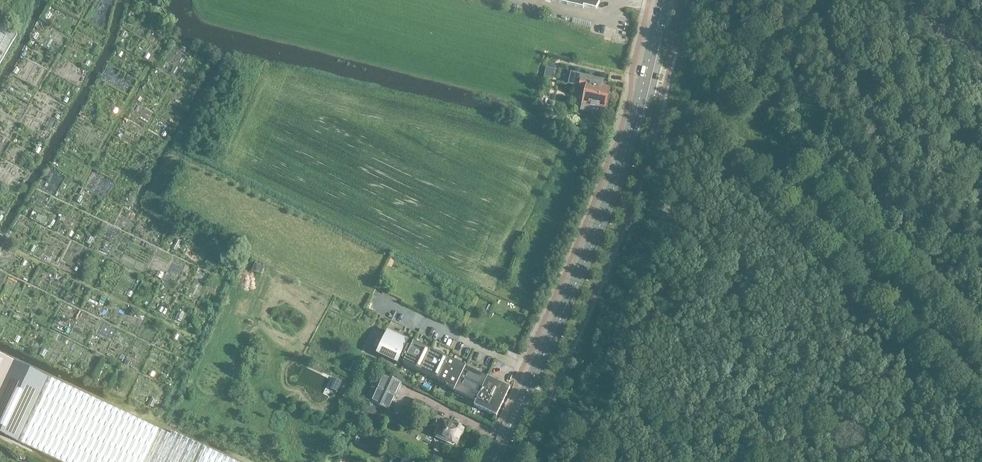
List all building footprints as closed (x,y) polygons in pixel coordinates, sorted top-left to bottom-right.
[(552,1),(584,9),(584,7),(596,10),(600,3),(600,0),(552,0),(552,1)] [(15,36),(0,27),(0,63),(15,36)] [(555,69),(546,67),(544,76),(553,78),(555,69)] [(571,72),(568,85),(585,89),(580,111),(603,116),(605,109),(606,109),(611,89),(602,87),(604,80),(571,72)] [(256,262),(253,269),(262,273),(265,266),(256,262)] [(391,335),(382,354),(395,360),(396,359),(404,363),(404,364),(421,373),(431,351),(414,343),(413,345),(391,335)] [(431,351),(421,373),(439,381),(449,360),(431,351)] [(19,442),(49,377),(0,354),(0,433),(19,442)] [(449,360),(439,381),(456,389),(466,368),(449,360)] [(456,389),(454,392),(476,402),(488,378),(466,368),(456,389)] [(390,411),(402,383),(378,372),(366,399),(390,411)] [(19,442),(62,461),(237,461),(219,454),(185,438),(172,432),(170,434),(49,377),(19,442)] [(476,402),(475,406),(497,416),(510,388),(488,377),(488,378),(476,402)] [(431,408),(417,403),(411,414),(426,420),(431,408)] [(435,418),(432,426),(437,429),(437,437),(453,445),(454,444),(457,445),(461,436),(462,436),(465,431),(464,431),(465,429),(459,426),(459,428),(444,422),(435,418)] [(403,461),(413,461),(414,460),(396,452),(394,456),(403,460),(403,461)]
